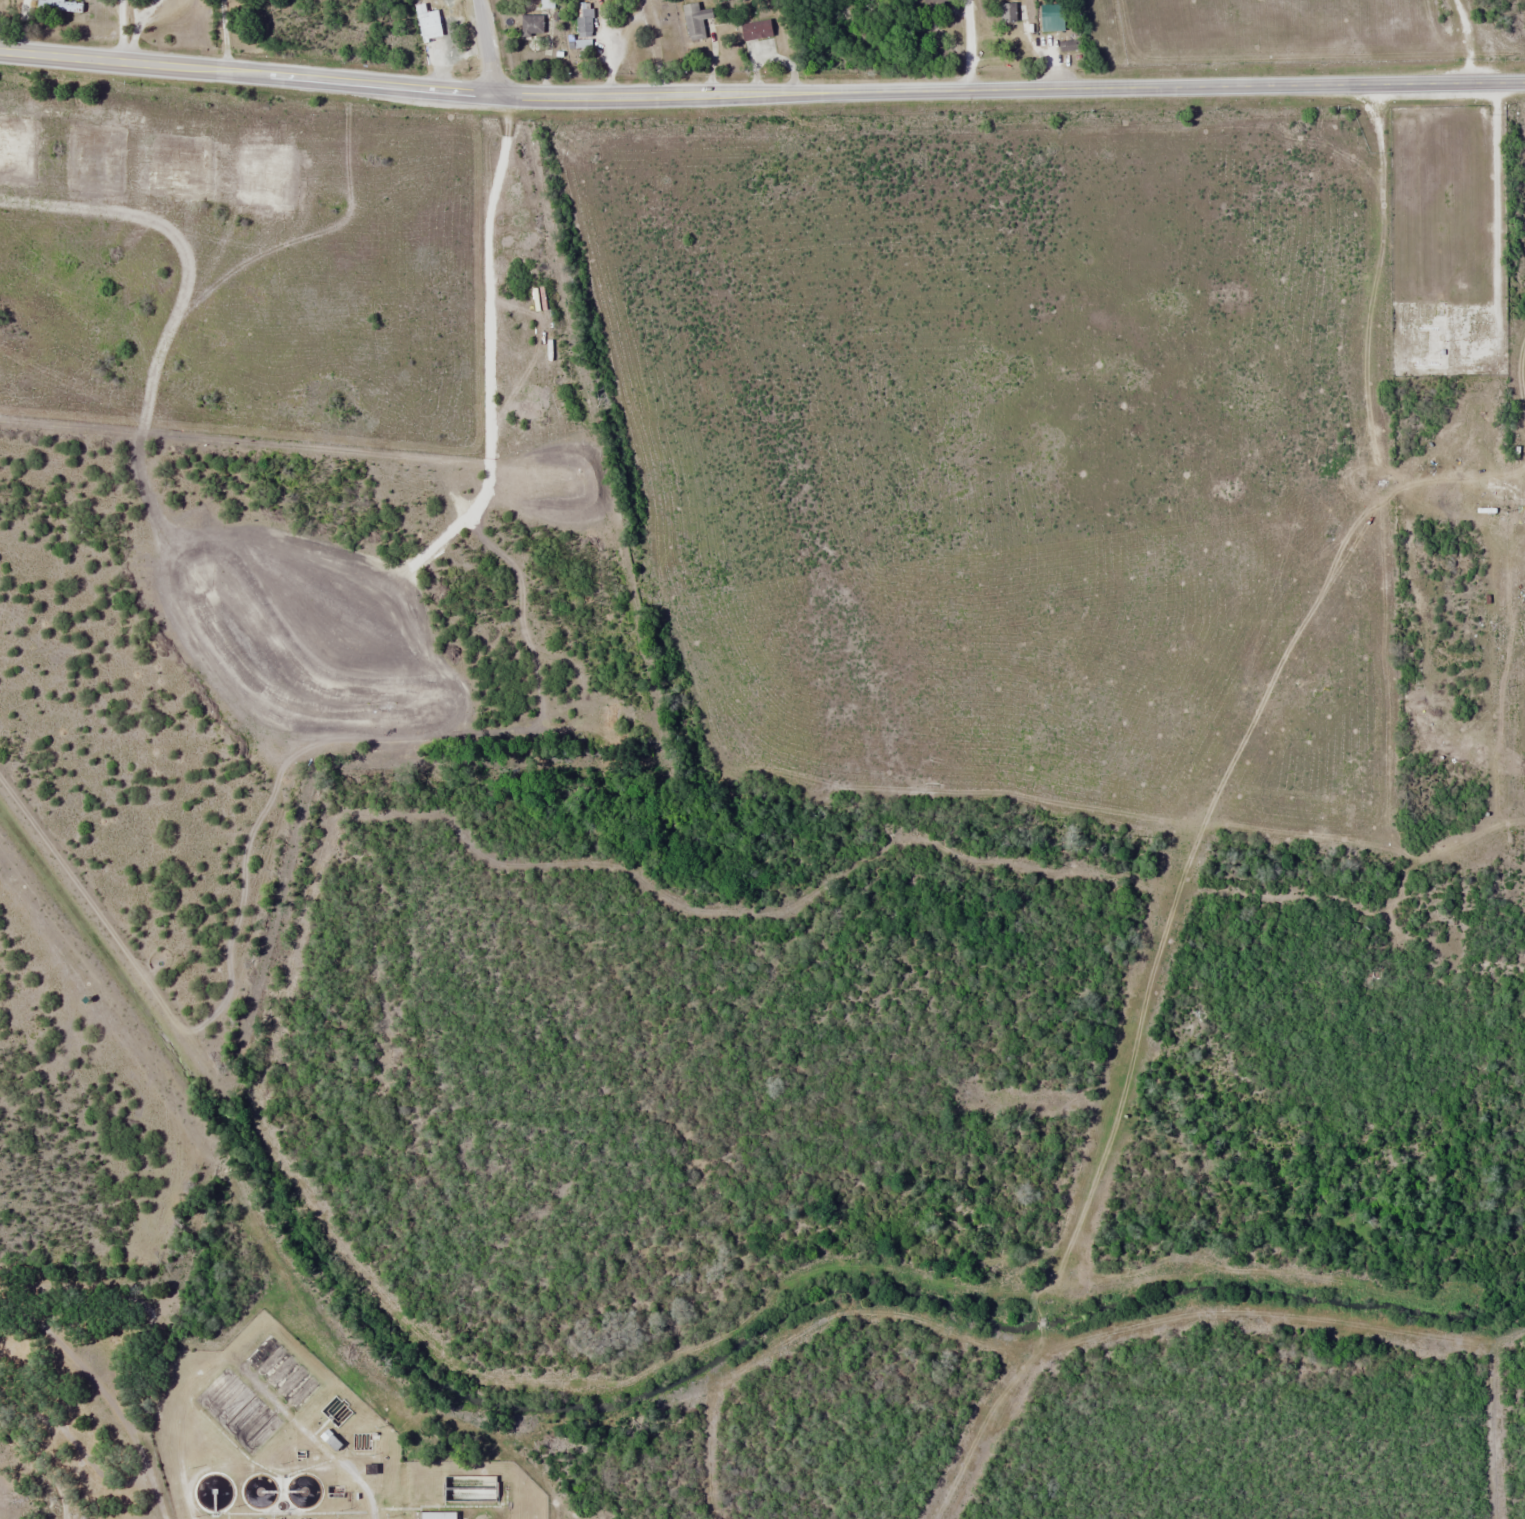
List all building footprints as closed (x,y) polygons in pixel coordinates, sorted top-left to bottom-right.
[(999,2),(999,22),(1015,22),(1015,2),(999,2)] [(426,12),(424,3),(415,5),(420,40),(442,37),(437,10),(426,12)] [(1040,31),(1062,31),(1062,4),(1040,4),(1040,31)] [(592,8),(576,8),(576,37),(592,37),(592,8)] [(542,14),(520,14),(520,35),(542,35),(542,14)] [(772,35),(769,18),(739,24),(742,41),(772,35)]
